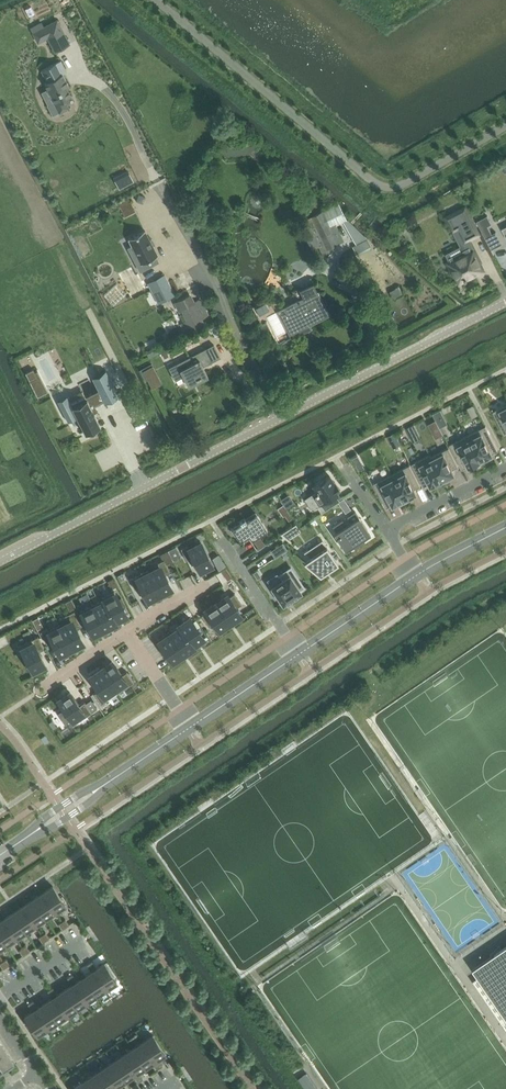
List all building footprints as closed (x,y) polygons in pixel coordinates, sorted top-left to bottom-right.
[(70,43),(58,18),(32,32),(38,43),(47,38),(54,52),(70,43)] [(41,69),(47,83),(43,85),(45,90),(42,91),(48,104),(52,115),(69,107),(65,99),(72,96),(67,85),(70,84),(65,72),(67,71),(62,60),(41,69)] [(126,180),(112,187),(116,195),(130,188),(126,180)] [(308,219),(312,227),(304,231),(312,248),(321,244),(323,250),(338,243),(331,228),(346,220),(338,204),(308,219)] [(447,217),(454,230),(459,227),(466,240),(479,234),(465,207),(447,217)] [(478,221),(493,250),(503,244),(497,232),(493,234),(488,226),(493,224),(488,215),(478,221)] [(145,230),(128,238),(132,245),(128,247),(133,257),(137,255),(141,264),(145,262),(148,267),(159,261),(156,256),(158,255),(145,230)] [(367,239),(353,247),(357,255),(371,248),(367,239)] [(471,246),(450,257),(455,267),(454,268),(460,281),(466,278),(466,279),(468,278),(468,277),(484,269),(475,251),(474,251),(471,246)] [(164,274),(148,282),(159,304),(175,295),(164,274)] [(309,324),(329,314),(314,283),(300,290),(304,298),(282,309),(292,329),(308,321),(309,324)] [(399,286),(390,291),(395,299),(404,294),(399,286)] [(196,303),(191,293),(174,302),(179,311),(185,308),(191,319),(184,323),(189,333),(205,325),(201,319),(211,314),(203,299),(196,303)] [(265,302),(256,307),(260,314),(269,310),(265,302)] [(267,322),(262,324),(265,331),(270,328),(267,322)] [(203,366),(220,358),(213,345),(169,368),(176,380),(183,376),(188,386),(208,376),(203,366)] [(153,365),(143,370),(152,388),(162,383),(153,365)] [(34,369),(25,373),(38,397),(48,391),(38,371),(35,372),(34,369)] [(68,397),(58,402),(67,420),(76,415),(84,431),(100,423),(92,407),(104,401),(105,403),(119,396),(107,373),(93,380),(98,390),(71,404),(68,397)] [(117,401),(117,412),(126,412),(125,400),(117,401)] [(492,409),(494,411),(505,433),(505,405),(494,411),(493,409),(492,409)] [(486,426),(468,435),(481,461),(493,455),(493,454),(499,450),(486,426)] [(468,435),(450,444),(463,469),(469,466),(470,467),(481,461),(468,435)] [(431,454),(430,454),(443,480),(455,474),(453,469),(459,466),(449,448),(432,457),(431,454)] [(430,454),(412,464),(425,488),(431,485),(432,486),(443,480),(430,454)] [(410,465),(392,474),(406,500),(417,494),(415,489),(421,486),(410,465)] [(392,474),(375,483),(387,508),(393,504),(394,506),(406,500),(392,474)] [(316,492),(306,499),(312,509),(317,506),(321,513),(333,505),(328,498),(337,492),(335,489),(339,487),(330,475),(324,479),(323,478),(313,485),(317,490),(315,491),(316,492)] [(366,530),(367,530),(368,529),(355,511),(347,516),(351,522),(346,525),(343,519),(333,526),(336,531),(337,531),(345,544),(350,541),(355,548),(365,541),(360,534),(366,530)] [(240,522),(230,529),(235,535),(236,534),(240,540),(249,534),(252,539),(250,539),(251,540),(253,539),(259,548),(265,544),(259,535),(267,529),(257,513),(246,520),(245,518),(240,521),(240,522)] [(296,523),(281,533),(288,539),(301,531),(296,523)] [(310,557),(304,562),(320,576),(338,563),(322,540),(304,552),(310,557)] [(188,545),(181,548),(187,560),(193,557),(200,571),(212,565),(201,542),(189,548),(188,545)] [(283,543),(271,551),(275,557),(287,549),(283,543)] [(221,558),(215,562),(219,569),(226,565),(221,558)] [(149,572),(148,572),(160,594),(171,588),(164,574),(170,571),(164,559),(157,562),(160,567),(149,572)] [(226,567),(221,570),(224,575),(229,572),(226,567)] [(300,590),(304,587),(291,567),(278,575),(281,580),(272,586),(271,587),(272,588),(282,603),(283,604),(284,604),(300,593),(301,592),(300,590)] [(148,570),(130,579),(135,589),(141,586),(148,601),(160,594),(148,572),(149,572),(148,570)] [(113,578),(108,581),(112,589),(117,586),(113,578)] [(114,591),(102,597),(103,599),(104,599),(116,623),(117,623),(116,621),(127,615),(123,608),(126,606),(121,597),(118,598),(114,591)] [(228,595),(217,602),(230,623),(242,615),(236,607),(242,604),(235,593),(229,597),(228,595)] [(72,599),(66,602),(70,610),(76,607),(72,599)] [(103,599),(93,604),(105,629),(116,623),(104,599),(103,599)] [(207,611),(201,615),(209,626),(214,622),(220,630),(230,623),(217,602),(206,609),(207,611)] [(93,604),(81,610),(93,635),(105,629),(93,604)] [(61,626),(60,627),(72,649),(84,643),(75,626),(80,623),(74,611),(65,615),(69,622),(61,626)] [(39,617),(33,620),(38,630),(43,627),(39,617)] [(190,617),(178,626),(179,627),(180,627),(193,646),(194,645),(204,638),(190,617)] [(47,628),(41,631),(46,643),(52,640),(60,655),(72,649),(60,627),(61,626),(60,624),(48,630),(47,628)] [(179,627),(170,634),(183,654),(195,647),(194,645),(193,646),(180,627),(179,627)] [(170,634),(159,641),(173,662),(183,654),(170,634)] [(38,636),(19,645),(32,671),(46,664),(39,650),(44,647),(38,636)] [(112,661),(101,668),(117,691),(116,692),(117,693),(134,682),(127,671),(122,675),(112,661)] [(101,668),(90,675),(100,689),(94,693),(101,704),(108,700),(107,698),(116,692),(117,691),(101,668)] [(71,692),(58,700),(74,724),(92,712),(85,701),(79,705),(71,692)] [(53,886),(43,893),(55,911),(66,904),(53,886)] [(43,893),(33,899),(45,918),(55,911),(43,893)] [(33,899),(23,906),(36,924),(45,918),(33,899)] [(23,906),(13,912),(26,931),(36,924),(23,906)] [(13,912),(3,919),(16,938),(26,931),(13,912)] [(0,921),(0,935),(6,944),(16,938),(3,919),(0,921)] [(478,965),(505,1005),(505,945),(478,965)] [(97,968),(94,969),(107,988),(117,981),(105,963),(97,968)] [(92,971),(85,976),(97,995),(107,988),(94,969),(92,971)] [(77,981),(75,983),(87,1001),(97,995),(85,976),(77,981)] [(72,984),(65,989),(77,1008),(87,1001),(75,983),(72,984)] [(58,994),(55,996),(68,1014),(77,1008),(65,989),(58,994)] [(52,998),(45,1003),(58,1021),(68,1014),(55,996),(52,998)] [(38,1007),(35,1009),(48,1028),(58,1021),(45,1003),(38,1007)] [(33,1011),(25,1016),(38,1035),(48,1028),(35,1009),(33,1011)] [(153,1035),(143,1041),(155,1060),(158,1058),(165,1053),(153,1035)] [(143,1041),(133,1048),(145,1067),(153,1062),(155,1060),(143,1041)] [(3,1068),(12,1062),(13,1063),(14,1062),(1,1042),(0,1043),(0,1064),(3,1068)] [(133,1048),(123,1055),(135,1073),(138,1071),(145,1067),(133,1048)] [(123,1055),(113,1061),(126,1080),(133,1075),(135,1073),(123,1055)] [(113,1061),(103,1068),(116,1086),(118,1085),(126,1080),(113,1061)] [(93,1075),(103,1088),(112,1088),(113,1088),(116,1086),(103,1068),(93,1075)] [(84,1081),(89,1088),(103,1088),(93,1075),(84,1081)]
